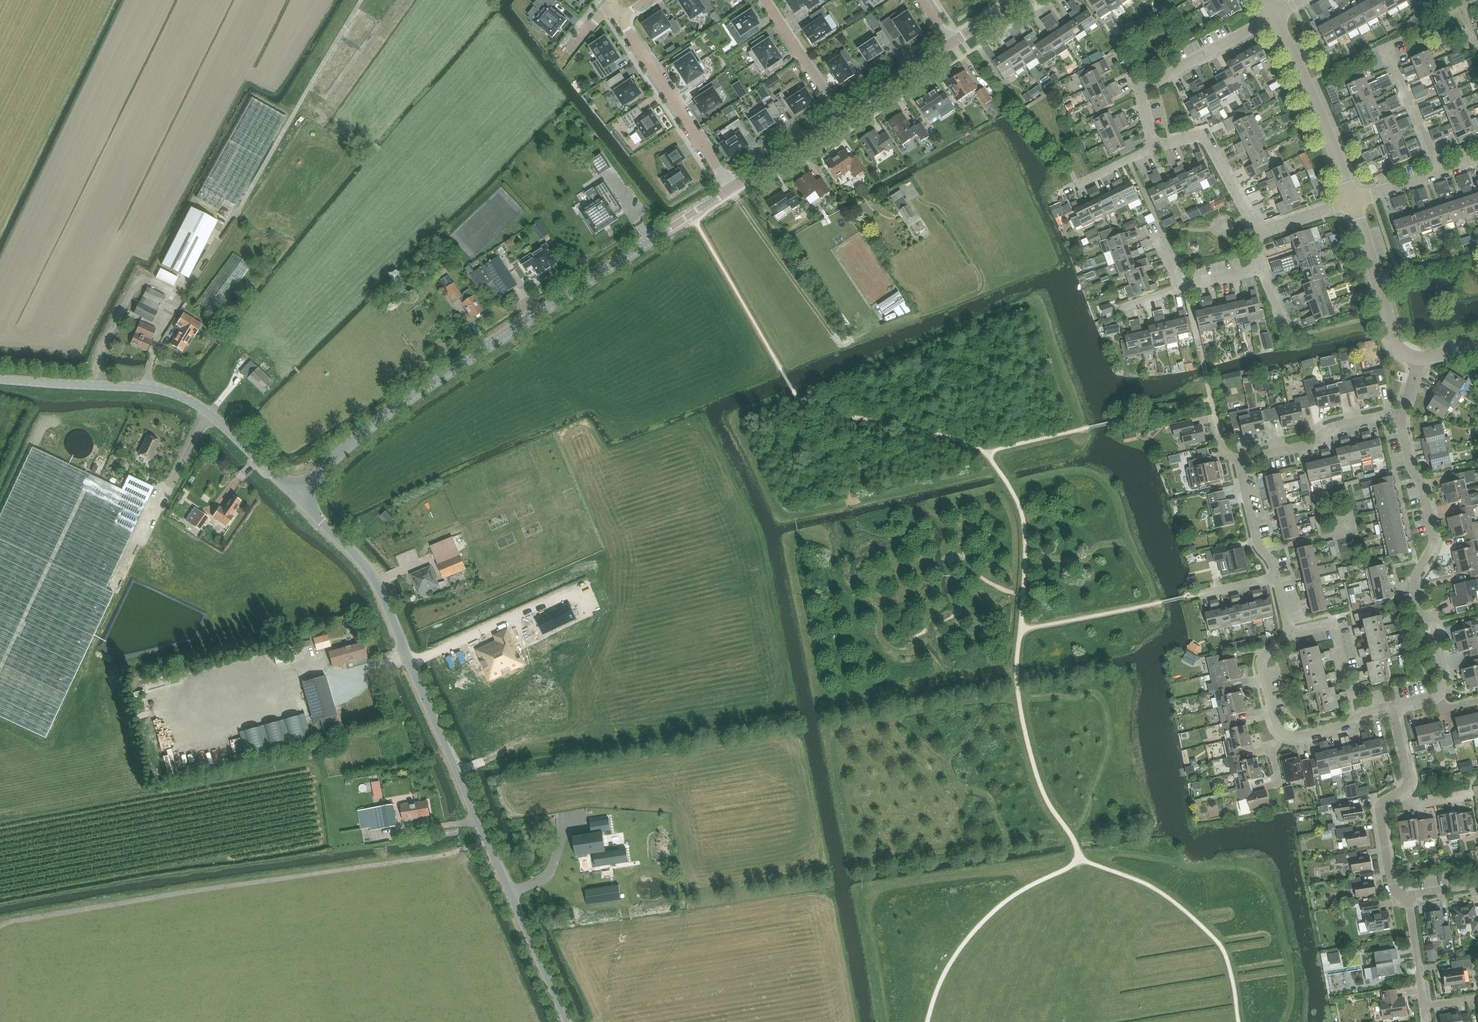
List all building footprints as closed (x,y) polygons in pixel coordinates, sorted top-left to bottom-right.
[(533,23),(534,23),(542,29),(552,37),(552,38),(553,37),(558,31),(559,31),(559,30),(561,28),(562,28),(561,27),(566,21),(567,20),(566,20),(558,13),(556,12),(556,11),(551,8),(556,2),(556,1),(555,0),(538,0),(535,4),(534,5),(535,5),(542,11),(540,13),(541,14),(534,22),(533,23)] [(691,19),(704,11),(707,14),(713,10),(707,0),(680,0),(691,19)] [(788,3),(794,14),(805,7),(808,11),(822,2),(820,0),(792,0),(788,3)] [(1067,3),(1073,11),(1086,31),(1096,23),(1088,11),(1083,14),(1073,0),(1072,0),(1067,3)] [(1108,6),(1104,0),(1090,0),(1089,1),(1100,19),(1111,11),(1108,6)] [(1240,7),(1236,0),(1226,0),(1221,3),(1222,5),(1220,6),(1219,4),(1217,0),(1216,0),(1204,7),(1210,18),(1219,13),(1222,18),(1233,11),(1240,7)] [(1317,3),(1322,13),(1328,10),(1322,0),(1317,3)] [(1351,10),(1346,1),(1347,0),(1341,0),(1342,3),(1348,12),(1356,29),(1367,23),(1358,7),(1351,10)] [(1387,12),(1380,0),(1370,0),(1368,1),(1377,18),(1387,12)] [(1387,12),(1397,7),(1393,0),(1380,0),(1387,12)] [(1367,23),(1377,18),(1368,1),(1358,7),(1367,23)] [(1235,23),(1251,10),(1245,3),(1229,16),(1235,23)] [(1327,23),(1322,13),(1317,3),(1311,6),(1317,16),(1318,16),(1323,25),(1317,29),(1326,45),(1336,39),(1327,23)] [(1346,34),(1356,29),(1348,12),(1342,3),(1338,5),(1343,14),(1338,18),(1346,34)] [(825,35),(831,31),(823,19),(827,16),(822,9),(810,17),(815,23),(804,31),(807,35),(806,36),(812,44),(818,39),(819,41),(826,36),(825,35)] [(745,34),(749,39),(761,31),(757,25),(759,24),(756,20),(757,19),(752,11),(734,24),(742,36),(745,34)] [(1075,37),(1086,31),(1073,11),(1069,14),(1073,21),(1067,25),(1075,37)] [(668,23),(662,13),(643,25),(652,39),(670,27),(675,34),(681,30),(674,19),(668,23)] [(872,13),(865,17),(868,22),(875,18),(872,13)] [(899,19),(896,14),(882,23),(891,37),(901,31),(908,42),(913,38),(913,39),(920,35),(919,34),(921,33),(920,31),(921,31),(917,24),(916,25),(908,13),(899,19)] [(1075,37),(1067,25),(1061,29),(1058,25),(1059,24),(1052,13),(1046,17),(1065,44),(1075,37)] [(831,31),(838,26),(830,15),(828,16),(823,19),(831,31)] [(714,19),(717,24),(722,21),(719,16),(714,19)] [(1054,51),(1065,44),(1046,17),(1041,21),(1048,32),(1050,31),(1052,35),(1046,39),(1054,51)] [(1336,39),(1346,34),(1338,18),(1327,23),(1336,39)] [(1135,25),(1125,31),(1129,37),(1139,30),(1135,25)] [(872,26),(857,37),(862,43),(877,32),(872,26)] [(882,31),(877,34),(879,36),(859,49),(868,63),(884,53),(881,47),(884,45),(885,46),(890,42),(882,31)] [(1046,39),(1040,43),(1039,41),(1033,32),(1024,39),(1025,41),(1033,53),(1039,62),(1043,59),(1054,51),(1046,39)] [(606,37),(590,47),(604,68),(598,72),(603,79),(618,69),(614,63),(620,59),(606,37)] [(755,49),(749,53),(755,63),(778,48),(774,42),(773,43),(770,39),(765,42),(762,37),(751,44),(755,49)] [(1118,37),(1112,40),(1116,46),(1121,42),(1118,37)] [(1022,60),(1033,53),(1025,41),(1019,45),(1014,38),(1010,41),(1022,60)] [(1026,65),(1022,60),(1010,41),(1005,44),(1010,51),(1004,55),(1015,72),(1026,65)] [(1248,51),(1260,72),(1264,69),(1260,62),(1267,58),(1260,45),(1259,43),(1251,46),(1252,49),(1248,51)] [(679,62),(675,65),(678,69),(676,70),(680,76),(704,60),(695,45),(676,57),(679,62)] [(778,48),(755,63),(762,73),(768,69),(771,74),(782,67),(779,63),(784,60),(780,55),(781,54),(778,48)] [(1340,58),(1349,54),(1347,48),(1337,52),(1340,58)] [(1459,64),(1469,59),(1464,48),(1454,53),(1459,64)] [(852,61),(845,50),(839,54),(840,57),(829,65),(834,73),(833,74),(832,76),(835,80),(837,81),(838,80),(841,83),(845,81),(846,82),(854,76),(846,64),(852,61)] [(1255,74),(1260,72),(1248,51),(1237,57),(1244,70),(1251,67),(1255,74)] [(1404,74),(1432,61),(1428,51),(1410,58),(1413,65),(1402,69),(1404,74)] [(997,59),(993,52),(988,55),(1001,75),(1005,80),(1015,72),(1004,55),(997,59)] [(1095,54),(1089,57),(1092,63),(1098,60),(1095,54)] [(1229,69),(1224,72),(1235,92),(1240,89),(1237,84),(1242,81),(1238,74),(1244,70),(1237,57),(1226,63),(1229,69)] [(704,60),(680,76),(684,81),(685,80),(688,85),(692,82),(695,87),(708,79),(705,74),(711,70),(704,60)] [(1078,73),(1080,78),(1086,89),(1102,82),(1099,75),(1103,73),(1103,74),(1110,71),(1105,60),(1101,62),(1093,65),(1087,68),(1078,73)] [(1437,72),(1432,61),(1404,74),(1406,78),(1416,74),(1419,80),(1430,76),(1430,75),(1437,72)] [(1465,67),(1467,74),(1474,72),(1472,65),(1465,67)] [(1452,78),(1447,68),(1437,72),(1430,75),(1430,76),(1434,86),(1452,78)] [(957,102),(977,89),(965,70),(945,84),(957,102)] [(1367,85),(1361,71),(1342,79),(1341,80),(1343,85),(1344,86),(1346,85),(1350,96),(1390,80),(1387,75),(1376,79),(1377,81),(1367,85)] [(1235,92),(1224,72),(1215,77),(1219,84),(1212,88),(1219,101),(1231,95),(1233,93),(1235,92)] [(621,74),(607,82),(614,93),(615,92),(624,105),(629,102),(630,103),(637,99),(636,97),(641,94),(635,86),(634,87),(630,82),(627,84),(621,74)] [(1439,96),(1456,89),(1452,78),(1434,86),(1439,96)] [(1197,87),(1208,107),(1209,107),(1211,111),(1221,106),(1219,101),(1212,88),(1205,91),(1206,90),(1200,79),(1194,82),(1197,87)] [(721,87),(717,80),(700,91),(703,96),(696,100),(700,105),(698,106),(702,113),(704,112),(705,114),(722,103),(714,91),(721,87)] [(1285,85),(1282,80),(1268,87),(1271,92),(1285,85)] [(1351,96),(1355,106),(1373,99),(1371,93),(1380,89),(1381,90),(1392,86),(1392,85),(1390,80),(1378,84),(1369,88),(1350,96),(1351,96)] [(747,93),(740,82),(733,86),(741,98),(747,93)] [(1052,82),(1044,88),(1047,92),(1055,87),(1052,82)] [(1091,101),(1119,88),(1116,82),(1109,85),(1109,86),(1105,88),(1102,82),(1086,89),(1091,101)] [(1208,107),(1197,87),(1194,82),(1189,85),(1194,95),(1195,94),(1196,96),(1190,100),(1190,102),(1185,105),(1191,116),(1208,107)] [(1413,95),(1424,90),(1421,85),(1411,89),(1413,95)] [(985,105),(992,100),(984,88),(976,93),(985,105)] [(1119,88),(1091,101),(1097,113),(1113,105),(1109,98),(1114,96),(1115,98),(1122,94),(1119,88)] [(1033,89),(1029,92),(1033,99),(1037,96),(1033,89)] [(1443,107),(1461,99),(1456,89),(1439,96),(1443,107)] [(802,110),(802,111),(808,107),(807,106),(814,102),(805,90),(788,101),(782,92),(776,96),(785,110),(790,107),(795,114),(802,110)] [(952,103),(951,104),(945,93),(940,97),(936,90),(916,103),(926,118),(938,109),(941,114),(947,110),(949,112),(955,108),(952,103)] [(1424,90),(1413,95),(1416,100),(1426,96),(1424,90)] [(1245,97),(1248,106),(1255,104),(1252,95),(1245,97)] [(1385,100),(1386,102),(1376,106),(1373,99),(1355,107),(1359,117),(1398,101),(1396,95),(1385,100)] [(1075,96),(1067,99),(1070,105),(1077,102),(1075,96)] [(235,207),(285,117),(251,98),(195,198),(219,211),(224,201),(235,207)] [(1448,117),(1465,110),(1461,99),(1443,107),(1433,111),(1422,116),(1425,121),(1440,114),(1440,113),(1445,111),(1448,117)] [(1401,107),(1398,101),(1359,117),(1364,128),(1375,123),(1382,120),(1379,114),(1389,110),(1390,111),(1401,107)] [(770,108),(750,120),(759,134),(760,133),(770,127),(775,123),(772,118),(775,116),(776,117),(781,113),(774,102),(769,106),(770,108)] [(731,105),(722,111),(726,116),(734,111),(731,105)] [(1422,116),(1433,111),(1431,106),(1420,110),(1422,116)] [(639,107),(623,118),(630,129),(637,124),(640,130),(637,132),(643,140),(646,138),(647,139),(663,128),(651,109),(643,114),(639,107)] [(1452,128),(1470,120),(1465,110),(1448,117),(1451,124),(1440,128),(1442,132),(1452,128)] [(1216,111),(1210,115),(1214,122),(1220,118),(1216,111)] [(902,112),(887,122),(903,145),(917,135),(921,142),(929,137),(920,123),(913,128),(902,112)] [(1099,132),(1126,119),(1123,112),(1116,116),(1117,118),(1113,120),(1109,113),(1093,121),(1099,132)] [(1235,116),(1223,122),(1228,132),(1236,128),(1239,135),(1258,126),(1252,115),(1238,121),(1235,116)] [(1375,123),(1380,134),(1407,122),(1406,118),(1395,122),(1392,116),(1382,120),(1375,123)] [(1442,132),(1431,137),(1434,142),(1450,135),(1449,134),(1454,132),(1459,143),(1476,137),(1475,134),(1477,133),(1477,126),(1475,118),(1470,120),(1442,132)] [(1104,143),(1120,136),(1117,129),(1121,127),(1122,129),(1130,125),(1126,119),(1099,132),(1104,143)] [(739,120),(726,129),(722,131),(728,140),(721,145),(730,157),(736,153),(736,154),(742,150),(742,149),(748,145),(743,138),(749,134),(739,120)] [(1409,126),(1407,122),(1380,134),(1384,145),(1402,138),(1399,130),(1409,126)] [(1235,145),(1237,150),(1263,138),(1258,126),(1239,135),(1242,142),(1235,145)] [(1431,137),(1442,132),(1441,128),(1440,126),(1429,131),(1431,137)] [(888,151),(894,147),(887,136),(881,140),(875,131),(860,140),(873,159),(887,149),(888,151)] [(1120,136),(1104,143),(1110,155),(1119,151),(1122,156),(1135,149),(1130,139),(1124,142),(1120,136)] [(1404,143),(1402,138),(1384,145),(1388,155),(1416,143),(1415,139),(1404,143)] [(1250,158),(1263,152),(1258,140),(1237,150),(1239,155),(1247,151),(1250,158)] [(1418,147),(1416,143),(1388,155),(1392,166),(1410,159),(1407,152),(1418,147)] [(757,150),(762,156),(767,151),(762,146),(757,150)] [(678,147),(665,155),(673,167),(674,167),(676,170),(661,180),(671,195),(679,189),(680,191),(686,187),(685,186),(693,180),(683,165),(682,165),(680,162),(686,159),(678,147)] [(1263,152),(1250,158),(1253,165),(1245,168),(1250,179),(1270,169),(1268,164),(1269,163),(1267,160),(1271,158),(1267,150),(1263,152)] [(830,170),(830,171),(835,179),(836,179),(835,177),(844,172),(845,173),(850,170),(855,177),(865,170),(856,156),(851,160),(844,151),(826,163),(830,170)] [(1200,166),(1193,169),(1199,182),(1206,178),(1210,186),(1217,182),(1212,174),(1210,175),(1201,156),(1203,156),(1200,151),(1194,154),(1200,166)] [(611,167),(601,153),(589,160),(599,175),(611,167)] [(1300,156),(1307,170),(1312,167),(1305,153),(1300,156)] [(1188,188),(1189,190),(1192,195),(1203,189),(1199,182),(1193,169),(1187,173),(1181,161),(1176,164),(1178,167),(1188,188)] [(1269,180),(1259,185),(1261,189),(1268,186),(1290,177),(1285,165),(1266,173),(1269,180)] [(1186,194),(1190,192),(1188,188),(1178,167),(1174,170),(1175,173),(1169,176),(1177,194),(1184,190),(1186,194)] [(1177,194),(1169,176),(1162,180),(1157,169),(1152,172),(1153,174),(1166,199),(1177,194)] [(1471,185),(1467,173),(1461,175),(1465,186),(1469,197),(1468,197),(1474,215),(1477,214),(1477,194),(1473,195),(1469,185),(1471,185)] [(810,174),(796,183),(806,198),(810,205),(821,198),(820,198),(830,191),(821,179),(816,182),(810,174)] [(1168,205),(1166,199),(1153,174),(1149,176),(1155,188),(1148,191),(1157,210),(1168,205)] [(1295,175),(1290,177),(1268,186),(1270,191),(1278,188),(1281,195),(1295,189),(1300,186),(1295,175)] [(1469,197),(1465,186),(1461,175),(1455,177),(1459,188),(1461,188),(1464,198),(1458,200),(1464,218),(1474,215),(1468,197),(1469,197)] [(1117,182),(1128,205),(1139,199),(1132,183),(1125,186),(1121,179),(1117,182)] [(1439,182),(1443,194),(1444,197),(1449,195),(1448,192),(1449,192),(1445,181),(1439,182)] [(1116,210),(1128,205),(1117,182),(1112,184),(1115,191),(1108,194),(1116,210)] [(1437,196),(1443,194),(1439,182),(1434,184),(1437,196)] [(581,212),(595,234),(618,219),(615,214),(623,209),(607,185),(597,192),(601,198),(581,212)] [(902,185),(893,191),(896,197),(906,191),(902,185)] [(1116,210),(1108,194),(1102,197),(1096,186),(1092,188),(1105,216),(1116,210)] [(1093,221),(1105,216),(1092,188),(1087,190),(1092,202),(1086,205),(1093,221)] [(1418,189),(1422,201),(1427,199),(1424,188),(1418,189)] [(1281,215),(1293,210),(1301,207),(1299,201),(1300,201),(1295,189),(1281,195),(1284,201),(1276,205),(1281,215)] [(1414,215),(1420,233),(1432,229),(1426,211),(1422,201),(1418,189),(1412,191),(1419,213),(1414,215)] [(775,216),(776,216),(791,206),(793,209),(800,204),(793,192),(786,197),(782,192),(782,193),(777,197),(777,196),(766,203),(775,216)] [(1396,197),(1400,208),(1406,206),(1402,195),(1396,197)] [(903,197),(894,203),(906,221),(915,216),(903,197)] [(1263,197),(1257,198),(1259,208),(1266,206),(1263,197)] [(1394,210),(1400,208),(1396,197),(1391,199),(1394,210)] [(1214,201),(1209,203),(1213,211),(1228,204),(1225,198),(1215,203),(1214,201)] [(1453,222),(1464,218),(1458,200),(1447,204),(1453,222)] [(1093,221),(1086,205),(1079,208),(1076,201),(1071,204),(1077,217),(1071,220),(1075,229),(1082,226),(1082,227),(1093,221)] [(1209,203),(1198,208),(1202,217),(1213,211),(1209,203)] [(1062,207),(1065,215),(1072,212),(1069,204),(1062,207)] [(1442,226),(1453,222),(1447,204),(1436,208),(1442,226)] [(180,229),(162,265),(188,278),(207,242),(217,221),(191,208),(180,229)] [(1436,208),(1426,211),(1432,229),(1442,226),(1436,208)] [(918,230),(927,224),(921,215),(912,221),(918,230)] [(1410,236),(1420,233),(1414,215),(1404,218),(1410,236)] [(537,219),(543,233),(551,230),(544,216),(537,219)] [(1399,240),(1410,236),(1404,218),(1393,222),(1399,240)] [(1330,231),(1335,242),(1341,239),(1336,228),(1330,231)] [(1294,248),(1309,244),(1314,242),(1310,229),(1274,242),(1276,248),(1288,244),(1287,243),(1292,241),(1294,248)] [(1106,240),(1111,252),(1128,246),(1125,239),(1130,237),(1130,239),(1139,236),(1137,231),(1131,233),(1130,231),(1106,240)] [(1098,232),(1087,238),(1090,245),(1101,240),(1098,232)] [(1309,244),(1294,248),(1297,255),(1289,258),(1289,257),(1281,260),(1283,266),(1318,254),(1314,242),(1309,244)] [(539,276),(559,263),(547,244),(520,261),(526,270),(532,266),(539,276)] [(1115,264),(1132,258),(1139,255),(1137,250),(1130,253),(1128,246),(1111,252),(1115,264)] [(509,272),(495,250),(479,260),(483,266),(470,274),(479,290),(492,282),(502,296),(518,285),(509,272)] [(215,315),(251,267),(233,253),(197,302),(215,315)] [(1303,272),(1322,265),(1318,254),(1283,266),(1285,272),(1293,269),(1293,268),(1300,265),(1303,272)] [(1115,264),(1119,276),(1126,274),(1143,267),(1149,265),(1147,258),(1138,261),(1139,263),(1134,265),(1132,258),(1115,264)] [(443,259),(435,265),(440,272),(448,266),(443,259)] [(1151,270),(1149,265),(1143,267),(1126,274),(1130,285),(1147,279),(1144,272),(1151,270)] [(1321,279),(1323,279),(1326,278),(1322,265),(1303,272),(1305,279),(1297,282),(1299,287),(1303,286),(1321,280),(1321,279)] [(178,277),(160,268),(156,278),(173,287),(178,277)] [(1084,269),(1077,270),(1079,281),(1086,280),(1084,269)] [(448,276),(441,281),(446,288),(453,284),(453,283),(448,276)] [(1158,289),(1156,284),(1149,286),(1147,279),(1130,285),(1124,287),(1129,300),(1134,298),(1158,289)] [(1299,300),(1327,291),(1323,279),(1321,279),(1321,280),(1303,286),(1305,293),(1297,295),(1299,300)] [(446,288),(445,289),(454,302),(460,298),(473,318),(476,316),(477,316),(480,314),(480,313),(484,311),(470,289),(463,293),(464,295),(463,296),(454,283),(453,284),(446,288)] [(161,305),(165,296),(152,289),(147,286),(133,313),(152,323),(158,312),(157,311),(160,305),(161,305)] [(1245,301),(1249,322),(1264,318),(1262,311),(1260,311),(1255,290),(1250,291),(1252,299),(1245,301)] [(898,291),(878,305),(885,316),(905,302),(898,291)] [(1311,309),(1325,304),(1331,303),(1327,291),(1299,300),(1293,302),(1295,307),(1309,302),(1311,309)] [(1249,322),(1245,301),(1237,302),(1235,294),(1230,295),(1236,318),(1237,324),(1249,322)] [(1223,321),(1236,318),(1230,295),(1226,297),(1227,305),(1220,306),(1223,321)] [(1211,296),(1205,297),(1206,301),(1211,324),(1212,329),(1217,328),(1216,323),(1223,321),(1220,306),(1213,308),(1212,302),(1213,302),(1211,296)] [(1206,301),(1205,297),(1199,299),(1200,305),(1201,304),(1203,310),(1195,312),(1200,334),(1213,331),(1212,329),(1211,324),(1206,301)] [(1335,315),(1331,303),(1325,304),(1311,309),(1313,316),(1302,320),(1304,327),(1316,323),(1315,321),(1335,315)] [(1101,308),(1102,311),(1104,315),(1113,312),(1111,304),(1101,308)] [(1176,336),(1173,321),(1166,323),(1163,310),(1158,311),(1164,339),(1176,336)] [(1173,321),(1176,336),(1189,333),(1184,310),(1179,311),(1180,320),(1173,321)] [(1158,311),(1153,312),(1156,325),(1148,327),(1149,331),(1152,341),(1164,339),(1158,311)] [(189,345),(202,324),(184,313),(176,325),(181,328),(171,345),(182,352),(187,344),(189,345)] [(1139,319),(1134,321),(1141,348),(1142,354),(1155,351),(1153,345),(1152,341),(1149,331),(1142,332),(1139,319)] [(146,351),(156,329),(150,326),(140,321),(130,344),(146,351)] [(1141,348),(1134,321),(1129,322),(1132,335),(1125,337),(1126,342),(1122,343),(1121,343),(1124,358),(1142,354),(1141,348)] [(1118,325),(1105,328),(1107,336),(1120,333),(1118,325)] [(274,382),(258,367),(250,360),(239,372),(263,394),(274,382)] [(1365,378),(1370,398),(1381,396),(1379,387),(1387,385),(1383,369),(1364,373),(1365,378)] [(1436,388),(1458,402),(1462,396),(1459,393),(1466,382),(1450,372),(1443,383),(1440,381),(1436,388)] [(1370,398),(1365,378),(1346,382),(1349,394),(1357,392),(1359,401),(1370,398)] [(1315,379),(1304,381),(1306,394),(1307,395),(1308,395),(1310,402),(1315,401),(1314,398),(1317,397),(1320,409),(1331,407),(1326,386),(1319,388),(1317,381),(1315,379)] [(1349,394),(1346,382),(1341,383),(1337,384),(1326,386),(1331,407),(1342,404),(1339,393),(1342,392),(1343,395),(1349,394)] [(1454,408),(1458,402),(1436,388),(1431,394),(1434,396),(1427,407),(1443,417),(1450,406),(1454,408)] [(1311,407),(1310,402),(1308,395),(1306,395),(1294,398),(1295,403),(1289,405),(1294,425),(1305,422),(1302,409),(1311,407)] [(1283,427),(1294,425),(1289,405),(1270,409),(1272,420),(1278,419),(1278,417),(1281,416),(1283,427)] [(1255,434),(1250,413),(1249,408),(1238,411),(1230,413),(1231,418),(1233,429),(1239,428),(1239,426),(1241,425),(1242,427),(1244,436),(1255,434)] [(1264,422),(1272,420),(1270,409),(1264,410),(1261,411),(1250,413),(1255,434),(1266,431),(1264,422)] [(1187,422),(1172,425),(1175,437),(1183,435),(1185,445),(1204,440),(1201,425),(1189,428),(1187,422)] [(1424,451),(1450,445),(1449,438),(1445,439),(1442,425),(1423,429),(1426,442),(1423,443),(1424,451)] [(1370,431),(1366,432),(1365,432),(1372,461),(1383,458),(1379,440),(1372,442),(1370,431)] [(1372,461),(1365,432),(1362,433),(1364,443),(1357,445),(1361,459),(1361,463),(1372,461)] [(151,459),(159,441),(147,436),(139,453),(151,459)] [(1361,459),(1357,445),(1351,446),(1349,436),(1344,437),(1350,461),(1361,459)] [(1351,466),(1350,461),(1344,437),(1340,438),(1343,448),(1336,450),(1337,457),(1340,468),(1341,468),(1351,466)] [(103,443),(98,456),(96,455),(93,465),(102,469),(111,446),(103,443)] [(1430,457),(1430,458),(1433,472),(1451,467),(1448,453),(1452,453),(1450,445),(1424,451),(1426,458),(1430,457)] [(0,515),(0,539),(105,589),(153,487),(140,481),(128,475),(122,489),(32,447),(0,515)] [(1342,475),(1341,468),(1340,468),(1337,457),(1331,458),(1329,449),(1325,450),(1332,478),(1342,475)] [(1332,478),(1325,450),(1321,451),(1323,460),(1317,462),(1321,480),(1332,478)] [(1210,463),(1209,456),(1188,461),(1190,468),(1188,468),(1186,470),(1191,489),(1193,490),(1200,488),(1200,489),(1207,488),(1206,483),(1223,479),(1219,461),(1210,463)] [(1321,480),(1317,462),(1310,463),(1309,460),(1305,461),(1310,483),(1321,480)] [(1473,471),(1467,473),(1455,476),(1456,482),(1444,485),(1446,495),(1465,490),(1464,485),(1475,482),(1473,471)] [(1268,488),(1283,484),(1280,473),(1265,477),(1268,488)] [(1398,515),(1396,508),(1401,507),(1399,502),(1395,503),(1394,497),(1398,496),(1397,490),(1393,491),(1391,485),(1395,484),(1394,479),(1390,480),(1389,477),(1361,483),(1363,491),(1371,489),(1387,557),(1389,557),(1406,553),(1407,555),(1411,554),(1410,548),(1406,549),(1404,543),(1408,542),(1408,539),(1407,537),(1403,538),(1402,532),(1406,531),(1405,525),(1401,526),(1399,520),(1403,519),(1402,514),(1398,515)] [(1270,498),(1285,495),(1283,484),(1268,488),(1270,498)] [(1465,490),(1446,495),(1448,505),(1461,502),(1463,509),(1472,507),(1477,505),(1477,495),(1476,494),(1475,494),(1472,495),(1467,496),(1465,490)] [(1223,492),(1209,495),(1214,516),(1211,517),(1213,527),(1232,523),(1227,501),(1225,502),(1223,492)] [(1288,505),(1285,495),(1270,498),(1273,509),(1276,508),(1288,505)] [(241,501),(232,496),(226,504),(222,509),(220,507),(213,517),(226,526),(233,516),(231,515),(241,501)] [(1294,515),(1291,504),(1288,505),(1276,508),(1279,519),(1294,515)] [(1452,529),(1471,524),(1469,518),(1474,517),(1472,507),(1463,509),(1460,509),(1462,516),(1449,519),(1452,529)] [(207,516),(199,510),(190,523),(198,529),(207,516)] [(386,511),(383,514),(381,516),(389,524),(394,519),(386,511)] [(1281,529),(1296,526),(1294,515),(1279,519),(1281,529)] [(1471,524),(1452,529),(1454,539),(1466,536),(1468,543),(1477,540),(1477,535),(1475,523),(1471,524)] [(1296,526),(1281,529),(1284,540),(1299,537),(1296,526)] [(453,537),(430,546),(437,564),(443,579),(466,570),(477,565),(464,533),(453,537)] [(0,539),(0,717),(43,737),(112,592),(105,589),(0,539)] [(1476,558),(1475,554),(1477,553),(1477,542),(1477,540),(1468,543),(1465,544),(1466,549),(1455,552),(1457,563),(1476,558)] [(1299,560),(1314,556),(1312,545),(1297,549),(1299,560)] [(1225,546),(1212,549),(1216,562),(1227,560),(1229,571),(1247,567),(1243,548),(1226,552),(1225,546)] [(1302,570),(1317,567),(1314,556),(1299,560),(1302,570)] [(1457,563),(1460,573),(1471,570),(1473,578),(1477,576),(1477,559),(1476,558),(1457,563)] [(418,595),(440,585),(431,565),(409,574),(418,595)] [(1368,580),(1387,576),(1384,565),(1365,569),(1368,580)] [(1304,581),(1319,577),(1317,567),(1302,570),(1304,581)] [(1371,591),(1389,586),(1387,576),(1368,580),(1371,591)] [(1307,591),(1322,588),(1319,577),(1304,581),(1307,591)] [(1477,591),(1477,581),(1455,586),(1457,596),(1451,597),(1453,606),(1477,601),(1475,592),(1477,591)] [(1394,592),(1391,592),(1389,586),(1371,591),(1373,602),(1392,597),(1395,596),(1394,592)] [(1309,602),(1324,598),(1322,588),(1307,591),(1309,602)] [(1257,591),(1258,598),(1259,600),(1263,619),(1274,616),(1270,598),(1263,599),(1261,590),(1257,591)] [(1252,621),(1248,603),(1242,604),(1239,595),(1235,596),(1240,620),(1241,624),(1252,621)] [(1241,624),(1240,620),(1235,596),(1231,597),(1233,606),(1226,608),(1231,626),(1241,624)] [(1324,598),(1309,602),(1312,613),(1327,609),(1324,598)] [(1231,626),(1226,608),(1220,609),(1219,606),(1218,599),(1214,600),(1220,629),(1231,626)] [(1209,631),(1220,629),(1214,600),(1209,601),(1212,611),(1205,613),(1209,631)] [(1252,621),(1263,619),(1259,600),(1248,603),(1252,621)] [(570,604),(536,620),(543,635),(577,619),(570,604)] [(1358,672),(1359,676),(1360,680),(1366,679),(1367,677),(1370,677),(1372,685),(1390,680),(1385,659),(1391,657),(1381,615),(1372,617),(1371,611),(1354,615),(1356,622),(1363,620),(1365,627),(1362,628),(1360,626),(1353,628),(1355,637),(1362,635),(1363,633),(1366,633),(1370,648),(1367,649),(1365,648),(1358,650),(1360,658),(1367,656),(1368,653),(1371,653),(1373,661),(1367,662),(1369,670),(1366,671),(1364,670),(1358,672)] [(1477,638),(1476,632),(1477,632),(1477,622),(1477,620),(1466,623),(1467,629),(1454,632),(1457,643),(1477,638)] [(315,632),(317,645),(332,642),(330,630),(315,632)] [(490,645),(477,650),(482,662),(481,662),(481,663),(484,668),(483,668),(484,669),(485,668),(490,679),(503,674),(501,670),(509,667),(510,668),(520,664),(512,644),(513,643),(507,630),(495,636),(497,641),(498,642),(490,646),(490,645)] [(1477,656),(1477,642),(1477,638),(1457,643),(1459,653),(1472,650),(1473,657),(1477,656)] [(332,666),(366,656),(362,642),(328,651),(332,666)] [(1316,691),(1319,702),(1321,713),(1340,708),(1338,700),(1340,699),(1343,701),(1349,699),(1347,690),(1341,692),(1339,694),(1337,695),(1335,687),(1329,688),(1327,680),(1329,680),(1332,681),(1338,680),(1336,671),(1330,673),(1328,675),(1326,675),(1323,660),(1325,659),(1327,660),(1333,659),(1330,650),(1325,652),(1323,654),(1321,654),(1319,646),(1300,650),(1310,693),(1316,691)] [(1218,674),(1239,669),(1236,659),(1224,662),(1222,655),(1210,658),(1213,669),(1217,668),(1218,674)] [(1477,677),(1477,659),(1474,660),(1476,667),(1463,670),(1465,680),(1477,677)] [(1241,679),(1239,669),(1218,674),(1218,673),(1211,675),(1213,684),(1208,685),(1209,693),(1215,692),(1227,689),(1230,688),(1229,682),(1241,679)] [(312,722),(321,720),(323,729),(339,725),(325,675),(301,682),(312,722)] [(1465,680),(1468,690),(1477,688),(1477,677),(1465,680)] [(1219,709),(1243,703),(1241,692),(1229,695),(1227,689),(1215,692),(1219,709)] [(1188,691),(1173,695),(1176,705),(1191,702),(1188,691)] [(1223,725),(1233,722),(1235,722),(1234,716),(1246,713),(1243,703),(1219,709),(1223,725)] [(1468,715),(1472,733),(1477,731),(1477,713),(1468,715)] [(1474,739),(1472,733),(1468,715),(1456,718),(1459,731),(1452,732),(1455,745),(1462,743),(1462,742),(1474,739)] [(258,722),(246,725),(249,734),(260,731),(258,722)] [(1229,741),(1249,736),(1247,726),(1235,729),(1233,722),(1223,725),(1221,725),(1223,736),(1228,735),(1229,741)] [(1429,724),(1432,741),(1440,740),(1441,747),(1453,744),(1450,733),(1444,734),(1441,722),(1429,724)] [(1425,743),(1432,741),(1429,724),(1416,727),(1419,740),(1412,741),(1415,753),(1427,750),(1425,743)] [(1369,731),(1365,732),(1372,760),(1389,756),(1388,753),(1384,738),(1378,739),(1372,741),(1369,731)] [(1363,743),(1357,744),(1361,763),(1372,760),(1365,732),(1361,733),(1363,743)] [(1249,736),(1229,741),(1225,742),(1229,758),(1241,755),(1240,749),(1252,746),(1249,736)] [(1348,736),(1344,737),(1352,770),(1362,768),(1361,763),(1357,744),(1351,746),(1348,736)] [(1342,748),(1336,749),(1342,773),(1352,770),(1344,737),(1340,738),(1342,748)] [(1327,741),(1323,742),(1331,773),(1331,775),(1342,773),(1336,749),(1330,751),(1327,741)] [(167,744),(171,759),(177,757),(173,742),(167,744)] [(1315,757),(1309,759),(1314,777),(1331,773),(1323,742),(1319,743),(1321,753),(1315,755),(1315,757)] [(1243,755),(1241,755),(1229,758),(1225,759),(1227,767),(1232,768),(1233,775),(1239,773),(1260,768),(1257,758),(1245,761),(1243,755)] [(1299,758),(1282,762),(1287,782),(1306,778),(1308,787),(1315,785),(1308,759),(1300,761),(1299,758)] [(1262,779),(1260,768),(1239,773),(1241,779),(1236,780),(1238,787),(1229,789),(1228,786),(1221,788),(1222,794),(1238,790),(1238,791),(1251,788),(1250,782),(1262,779)] [(377,795),(384,794),(381,771),(373,772),(377,795)] [(1202,776),(1193,778),(1196,791),(1205,788),(1202,776)] [(1371,789),(1369,779),(1347,784),(1349,793),(1371,789)] [(1253,794),(1251,788),(1238,791),(1241,801),(1240,802),(1242,811),(1251,808),(1251,810),(1271,805),(1267,790),(1253,794)] [(413,819),(430,816),(427,801),(411,804),(410,803),(403,804),(403,805),(401,806),(403,820),(405,820),(406,821),(413,820),(413,819)] [(1337,815),(1338,814),(1339,820),(1341,822),(1344,821),(1344,823),(1363,820),(1361,806),(1354,807),(1353,806),(1351,805),(1349,805),(1348,805),(1347,803),(1333,805),(1334,814),(1337,815)] [(371,831),(397,826),(393,804),(358,810),(360,822),(369,821),(371,831)] [(1476,833),(1473,812),(1456,815),(1459,834),(1458,834),(1459,835),(1476,833)] [(1459,839),(1459,835),(1458,834),(1459,834),(1456,815),(1456,813),(1438,816),(1441,836),(1449,835),(1449,840),(1459,839)] [(592,821),(590,822),(590,823),(591,822),(592,833),(592,834),(603,832),(611,831),(611,830),(610,830),(609,820),(609,819),(592,821)] [(1419,839),(1416,821),(1416,819),(1399,822),(1402,842),(1418,840),(1419,839)] [(1434,819),(1416,821),(1419,839),(1418,840),(1419,842),(1437,839),(1434,819)] [(1337,838),(1339,839),(1347,838),(1348,846),(1367,844),(1365,831),(1353,833),(1352,827),(1335,830),(1337,838)] [(592,834),(573,836),(576,856),(594,854),(594,855),(596,866),(595,866),(596,867),(628,862),(628,861),(626,850),(627,850),(626,849),(606,852),(603,832),(592,834)] [(1356,852),(1341,854),(1337,855),(1338,864),(1343,863),(1345,865),(1351,864),(1352,872),(1371,869),(1369,856),(1357,858),(1356,852)] [(1347,888),(1350,890),(1355,889),(1357,898),(1376,894),(1373,881),(1361,883),(1360,878),(1346,880),(1347,888)] [(619,884),(585,889),(585,890),(586,890),(588,904),(587,905),(621,900),(621,899),(618,885),(619,885),(619,884)] [(1379,902),(1362,905),(1363,913),(1367,912),(1368,916),(1366,917),(1369,932),(1391,928),(1388,913),(1379,915),(1379,910),(1380,910),(1379,902)] [(1457,926),(1458,928),(1459,930),(1466,929),(1467,927),(1467,924),(1471,924),(1472,932),(1477,931),(1477,917),(1475,918),(1473,906),(1455,909),(1457,926)] [(1440,911),(1430,913),(1426,914),(1430,936),(1440,934),(1441,940),(1451,938),(1449,926),(1443,927),(1440,911)] [(1331,959),(1342,959),(1341,947),(1331,948),(1331,959)] [(1374,953),(1376,967),(1365,969),(1366,980),(1394,975),(1392,961),(1398,960),(1396,950),(1374,953)] [(1471,967),(1470,959),(1455,962),(1456,968),(1442,971),(1445,986),(1465,982),(1463,968),(1471,967)] [(1363,964),(1330,969),(1333,985),(1365,980),(1363,964)] [(1396,991),(1382,993),(1384,1002),(1381,1002),(1383,1020),(1406,1016),(1403,999),(1397,1000),(1396,991)] [(1468,1015),(1460,1016),(1459,1013),(1457,1013),(1440,1016),(1441,1021),(1469,1021),(1468,1015)]
